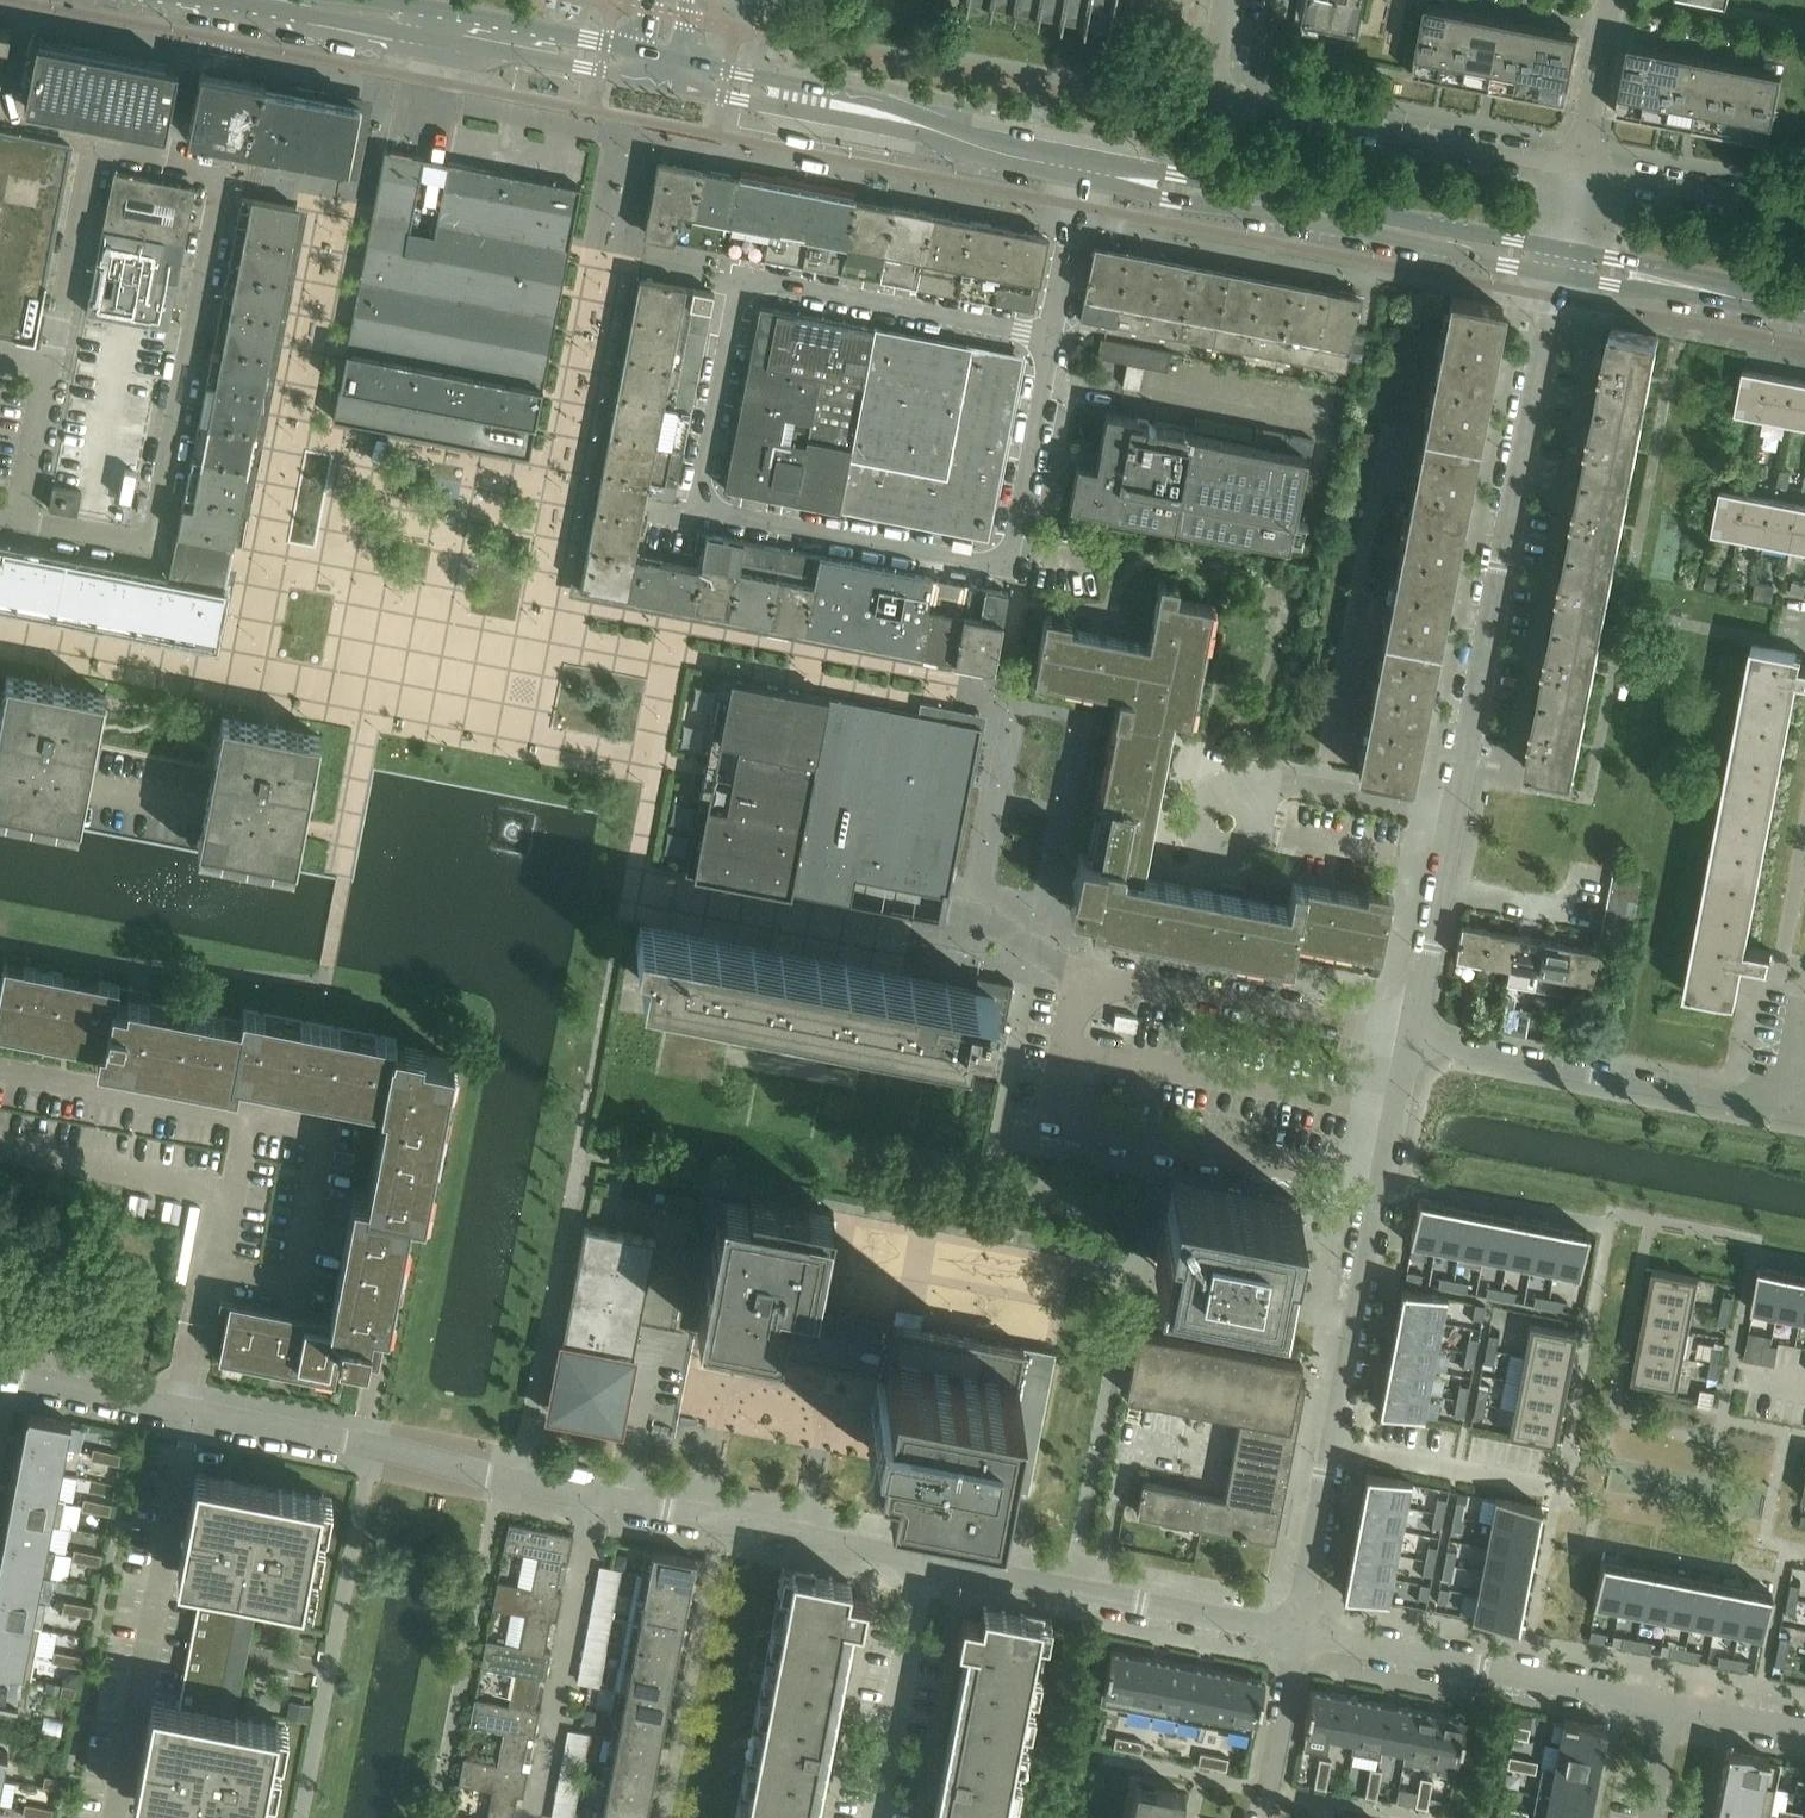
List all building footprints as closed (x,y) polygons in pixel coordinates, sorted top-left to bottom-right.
[(1104,23),(1108,0),(982,0),(1104,23)] [(1297,7),(1353,17),(1356,0),(1298,0),(1297,7)] [(1428,5),(1425,17),(1414,74),(1440,79),(1454,10),(1428,5)] [(1479,14),(1454,10),(1440,79),(1466,84),(1479,14)] [(1504,19),(1479,14),(1466,84),(1491,88),(1504,19)] [(1530,24),(1504,19),(1491,88),(1516,93),(1530,24)] [(1555,29),(1530,24),(1516,93),(1542,98),(1555,29)] [(11,30),(0,28),(0,85),(11,30)] [(1581,34),(1555,29),(1542,98),(1568,103),(1581,34)] [(164,63),(84,47),(39,38),(25,106),(166,134),(179,68),(164,65),(164,63)] [(1631,44),(1628,56),(1617,113),(1644,118),(1657,49),(1631,44)] [(1682,54),(1657,49),(1644,118),(1669,123),(1682,54)] [(1708,59),(1682,54),(1669,123),(1694,127),(1708,59)] [(1733,63),(1708,59),(1694,127),(1720,132),(1732,69),(1733,63)] [(1733,63),(1732,69),(1720,132),(1745,137),(1758,68),(1733,63)] [(1784,73),(1758,68),(1745,137),(1771,142),(1782,86),(1784,73)] [(264,85),(202,73),(189,138),(251,150),(264,85)] [(361,105),(292,91),(266,86),(266,85),(264,85),(251,150),(278,155),(321,163),(321,162),(348,168),(361,105)] [(20,336),(19,339),(18,338),(18,340),(36,343),(48,285),(46,285),(46,286),(44,285),(71,146),(0,132),(0,332),(20,336)] [(359,417),(359,420),(402,428),(402,426),(532,451),(582,188),(386,150),(335,413),(359,417)] [(644,236),(651,237),(688,244),(702,169),(659,161),(644,236)] [(740,176),(702,169),(688,244),(726,251),(740,176)] [(196,188),(115,172),(104,226),(186,242),(196,188)] [(779,184),(740,176),(726,251),(765,259),(779,184)] [(817,191),(779,184),(765,259),(803,266),(817,191)] [(856,199),(817,191),(803,266),(842,274),(856,199)] [(296,207),(254,199),(243,197),(236,234),(247,236),(292,245),(299,209),(296,209),(296,207)] [(856,199),(842,274),(880,281),(895,206),(856,199)] [(933,214),(895,206),(880,281),(919,289),(933,214)] [(972,221),(933,214),(919,289),(957,296),(972,221)] [(988,224),(972,221),(957,296),(1034,311),(1048,236),(988,224)] [(170,326),(186,242),(104,226),(88,310),(170,326)] [(292,245),(247,236),(236,234),(229,271),(285,283),(292,245)] [(1353,331),(1360,296),(1096,245),(1081,320),(1346,371),(1349,353),(1360,355),(1365,333),(1353,331)] [(285,283),(229,271),(222,309),(278,320),(285,283)] [(640,281),(617,396),(692,410),(715,293),(694,289),(643,280),(643,281),(640,281)] [(1502,306),(1452,297),(1439,364),(1488,374),(1493,348),(1498,348),(1501,335),(1496,334),(1502,306)] [(865,387),(876,329),(761,306),(749,364),(865,387)] [(278,320),(222,309),(215,346),(226,348),(270,357),(278,320)] [(1613,328),(1599,401),(1646,411),(1660,337),(1613,328)] [(970,347),(876,329),(865,387),(840,511),(968,536),(974,507),(995,511),(999,492),(997,491),(1023,361),(969,351),(970,347)] [(1102,339),(1098,358),(1127,364),(1123,386),(1140,389),(1144,367),(1169,371),(1172,353),(1102,339)] [(270,357),(226,348),(215,346),(208,384),(218,386),(263,395),(270,357)] [(840,511),(865,387),(749,364),(725,489),(840,511)] [(1488,374),(1439,364),(1426,431),(1475,441),(1480,415),(1485,416),(1488,403),(1483,402),(1488,374)] [(1737,412),(1764,417),(1772,375),(1745,370),(1737,412)] [(1797,380),(1772,375),(1764,417),(1789,422),(1797,380)] [(1797,380),(1789,422),(1804,425),(1804,382),(1797,380)] [(263,395),(218,386),(208,384),(200,421),(211,423),(256,432),(263,395)] [(692,410),(617,396),(610,434),(685,448),(692,410)] [(1599,401),(1585,474),(1632,483),(1646,411),(1599,401)] [(1097,467),(1078,463),(1070,505),(1289,548),(1307,455),(1148,425),(1149,421),(1107,413),(1097,467)] [(256,432),(211,423),(200,421),(193,458),(204,460),(249,469),(256,432)] [(1475,441),(1426,431),(1413,501),(1462,511),(1467,483),(1472,484),(1474,471),(1470,470),(1475,441)] [(675,501),(685,448),(610,434),(600,487),(647,496),(675,501)] [(249,469),(204,460),(193,458),(186,495),(242,506),(249,469)] [(1755,464),(1753,476),(1767,479),(1770,467),(1755,464)] [(1779,485),(1788,487),(1791,472),(1782,471),(1779,485)] [(1585,474),(1571,549),(1618,558),(1632,483),(1585,474)] [(83,492),(54,487),(50,509),(78,514),(83,492)] [(647,496),(600,487),(595,510),(642,519),(647,496)] [(1714,532),(1741,537),(1750,495),(1722,490),(1714,532)] [(235,543),(242,506),(186,495),(179,533),(231,543),(231,542),(235,543)] [(1774,500),(1750,495),(1741,537),(1766,542),(1774,500)] [(1800,505),(1774,500),(1766,542),(1792,547),(1800,505)] [(1462,511),(1413,501),(1400,568),(1449,578),(1454,551),(1459,552),(1461,539),(1457,538),(1462,511)] [(1800,505),(1792,547),(1804,550),(1804,506),(1800,505)] [(974,507),(968,536),(989,540),(995,511),(974,507)] [(642,519),(595,510),(588,547),(635,557),(642,519)] [(225,591),(234,549),(230,549),(231,543),(179,533),(170,580),(225,591)] [(708,534),(701,569),(694,609),(731,616),(746,541),(708,534)] [(783,549),(746,541),(731,616),(769,624),(783,549)] [(170,580),(0,547),(0,605),(214,647),(225,591),(170,580)] [(635,557),(588,547),(580,587),(637,598),(645,559),(635,557)] [(821,556),(783,549),(769,624),(806,631),(821,556)] [(1571,549),(1557,622),(1604,631),(1618,558),(1571,549)] [(919,652),(933,578),(821,556),(806,631),(919,652)] [(701,569),(645,559),(637,598),(694,609),(701,569)] [(1449,578),(1400,568),(1386,637),(1435,646),(1441,619),(1445,620),(1447,614),(1448,606),(1443,605),(1449,578)] [(1709,575),(1706,589),(1716,591),(1719,577),(1709,575)] [(971,585),(933,578),(919,652),(956,660),(971,585)] [(1734,579),(1731,594),(1741,596),(1744,581),(1734,579)] [(1793,581),(1792,591),(1804,594),(1804,583),(1793,581)] [(1759,584),(1756,599),(1773,602),(1775,587),(1759,584)] [(1008,592),(971,585),(956,660),(982,665),(982,661),(994,664),(1008,592)] [(1148,818),(1168,716),(1191,720),(1213,605),(1165,596),(1154,653),(1143,651),(1144,648),(1044,628),(1035,677),(1119,693),(1115,717),(1117,717),(1092,847),(1094,847),(1093,856),(1081,854),(1074,890),(1076,890),(1073,909),(1094,913),(1092,922),(1291,961),(1296,938),(1381,954),(1390,905),(1303,889),(1301,899),(1217,882),(1214,896),(1116,877),(1118,864),(1145,869),(1155,819),(1148,818)] [(1557,622),(1543,694),(1590,703),(1604,631),(1557,622)] [(1435,646),(1386,637),(1373,704),(1422,714),(1428,687),(1432,688),(1435,674),(1430,673),(1435,646)] [(1748,676),(1687,992),(1731,1000),(1739,961),(1771,967),(1774,952),(1742,945),(1793,679),(1804,681),(1804,665),(1796,663),(1798,653),(1754,645),(1748,676)] [(106,695),(8,676),(0,718),(0,806),(82,821),(88,789),(106,695)] [(944,923),(982,726),(724,676),(686,873),(944,923)] [(1543,694),(1528,769),(1575,777),(1590,703),(1543,694)] [(1422,714),(1373,704),(1360,773),(1409,782),(1414,755),(1419,755),(1422,742),(1417,741),(1422,714)] [(303,832),(322,736),(223,717),(205,813),(199,844),(200,844),(297,863),(303,832)] [(1642,875),(1614,870),(1611,883),(1639,888),(1642,875)] [(1639,888),(1611,883),(1609,895),(1637,900),(1639,888)] [(1637,900),(1609,895),(1606,908),(1635,913),(1637,900)] [(1635,913),(1606,908),(1604,921),(1632,927),(1635,913)] [(1632,927),(1604,921),(1601,935),(1629,941),(1632,927)] [(1489,930),(1462,925),(1456,957),(1483,962),(1489,930)] [(1013,983),(978,976),(975,990),(641,926),(637,947),(648,949),(642,981),(966,1043),(968,1034),(973,1035),(976,1024),(1004,1030),(1013,983)] [(1515,935),(1489,930),(1483,962),(1509,967),(1515,935)] [(1543,941),(1515,935),(1509,967),(1537,973),(1543,941)] [(1570,946),(1543,941),(1537,973),(1564,978),(1570,946)] [(1598,951),(1570,946),(1564,978),(1592,983),(1598,951)] [(6,962),(0,993),(0,1024),(107,1045),(105,1057),(233,1082),(235,1070),(386,1099),(389,1080),(396,1049),(395,1049),(397,1038),(244,1008),(242,1020),(129,998),(128,1006),(117,1004),(121,984),(6,962)] [(1116,1013),(1113,1027),(1136,1031),(1138,1017),(1116,1013)] [(1502,1019),(1499,1032),(1524,1037),(1527,1024),(1502,1019)] [(230,1306),(227,1319),(220,1357),(336,1380),(340,1357),(366,1363),(371,1334),(385,1337),(388,1325),(390,1325),(411,1212),(425,1215),(455,1061),(396,1049),(389,1080),(398,1082),(374,1202),(360,1199),(338,1315),(346,1317),(344,1328),(230,1306)] [(1299,1201),(1173,1177),(1155,1270),(1282,1294),(1292,1238),(1299,1201)] [(664,1209),(665,1209),(694,1214),(697,1198),(667,1193),(664,1209)] [(1024,1346),(921,1326),(924,1312),(897,1307),(894,1323),(815,1308),(834,1211),(751,1195),(749,1202),(723,1197),(698,1325),(779,1341),(777,1354),(882,1374),(881,1377),(878,1376),(872,1405),(880,1407),(875,1433),(891,1437),(887,1465),(954,1477),(993,1484),(997,1485),(1024,1346)] [(1419,1200),(1410,1243),(1412,1244),(1436,1249),(1445,1205),(1419,1200)] [(1445,1205),(1436,1249),(1460,1253),(1469,1210),(1445,1205)] [(1469,1210),(1460,1253),(1484,1258),(1492,1214),(1469,1210)] [(1492,1214),(1484,1258),(1508,1262),(1516,1219),(1492,1214)] [(1516,1219),(1508,1262),(1532,1267),(1540,1223),(1516,1219)] [(1540,1223),(1532,1267),(1556,1271),(1564,1228),(1540,1223)] [(620,1428),(656,1241),(656,1239),(586,1226),(564,1340),(552,1414),(620,1428)] [(1564,1228),(1556,1271),(1580,1276),(1588,1236),(1588,1233),(1564,1228)] [(1761,1266),(1753,1309),(1779,1314),(1787,1271),(1761,1266)] [(1407,1271),(1406,1281),(1420,1283),(1422,1274),(1407,1271)] [(1700,1279),(1657,1271),(1651,1298),(1694,1307),(1700,1279)] [(1779,1314),(1803,1319),(1804,1307),(1804,1274),(1787,1271),(1779,1314)] [(1440,1278),(1438,1287),(1453,1290),(1454,1280),(1440,1278)] [(1454,1280),(1453,1290),(1467,1292),(1469,1283),(1454,1280)] [(1488,1287),(1486,1296),(1500,1299),(1502,1289),(1488,1287)] [(1403,1289),(1399,1313),(1442,1321),(1447,1297),(1403,1289)] [(1502,1289),(1500,1299),(1514,1302),(1516,1292),(1502,1289)] [(1536,1295),(1534,1305),(1548,1308),(1550,1298),(1536,1295)] [(1725,1295),(1722,1309),(1731,1311),(1734,1297),(1725,1295)] [(1550,1298),(1548,1308),(1562,1311),(1564,1301),(1550,1298)] [(1694,1307),(1651,1298),(1646,1325),(1689,1334),(1694,1307)] [(1475,1304),(1473,1318),(1482,1320),(1485,1306),(1475,1304)] [(1722,1309),(1719,1323),(1729,1325),(1731,1311),(1722,1309)] [(1399,1313),(1394,1337),(1437,1345),(1442,1321),(1399,1313)] [(1689,1334),(1646,1325),(1641,1352),(1684,1361),(1689,1334)] [(1531,1326),(1526,1354),(1569,1362),(1574,1334),(1531,1326)] [(1226,1498),(1194,1492),(1144,1482),(1138,1513),(1240,1533),(1239,1534),(1245,1535),(1246,1534),(1276,1539),(1306,1384),(1298,1382),(1302,1363),(1140,1332),(1127,1395),(1157,1401),(1158,1396),(1242,1413),(1226,1498)] [(1489,1334),(1486,1348),(1496,1350),(1496,1348),(1499,1336),(1489,1334)] [(1394,1337),(1389,1361),(1433,1369),(1437,1345),(1394,1337)] [(1469,1337),(1466,1351),(1476,1353),(1479,1339),(1469,1337)] [(1765,1344),(1764,1353),(1778,1356),(1779,1346),(1765,1344)] [(1056,1351),(1024,1346),(997,1485),(1012,1488),(1030,1492),(1056,1351)] [(1486,1348),(1484,1363),(1493,1364),(1496,1350),(1486,1348)] [(1714,1348),(1712,1363),(1721,1364),(1724,1350),(1714,1348)] [(1466,1351),(1464,1366),(1473,1368),(1476,1353),(1466,1351)] [(1684,1361),(1641,1352),(1636,1379),(1679,1388),(1684,1361)] [(1764,1353),(1762,1362),(1776,1365),(1778,1356),(1764,1353)] [(1569,1362),(1526,1354),(1522,1381),(1564,1389),(1569,1362)] [(1389,1361),(1385,1385),(1428,1393),(1433,1369),(1389,1361)] [(1712,1363),(1709,1377),(1718,1379),(1721,1364),(1712,1363)] [(1564,1389),(1522,1381),(1517,1408),(1558,1416),(1564,1389)] [(1385,1385),(1380,1410),(1423,1419),(1424,1417),(1428,1393),(1385,1385)] [(1460,1385),(1457,1399),(1467,1401),(1469,1387),(1460,1385)] [(1479,1387),(1476,1402),(1486,1403),(1489,1389),(1479,1387)] [(1700,1401),(1699,1406),(1700,1406),(1713,1409),(1717,1391),(1702,1389),(1700,1401)] [(1457,1399),(1454,1413),(1464,1415),(1467,1401),(1457,1399)] [(1476,1402),(1473,1416),(1483,1418),(1486,1403),(1476,1402)] [(1558,1416),(1517,1408),(1512,1435),(1553,1443),(1558,1416)] [(72,1422),(30,1414),(29,1417),(30,1417),(25,1441),(67,1449),(72,1422)] [(62,1474),(67,1449),(25,1441),(20,1466),(62,1474)] [(105,1462),(108,1451),(94,1448),(91,1459),(105,1462)] [(120,1465),(122,1454),(108,1451),(105,1462),(120,1465)] [(57,1499),(62,1474),(20,1466),(15,1491),(57,1499)] [(1368,1473),(1363,1498),(1406,1506),(1411,1481),(1368,1473)] [(304,1602),(316,1536),(324,1498),(208,1475),(203,1501),(192,1499),(182,1552),(193,1554),(188,1580),(203,1582),(243,1590),(259,1594),(304,1602)] [(67,1501),(57,1499),(15,1491),(10,1517),(52,1525),(62,1526),(67,1501)] [(96,1513),(98,1501),(84,1498),(82,1510),(96,1513)] [(1363,1498),(1358,1521),(1402,1530),(1406,1506),(1363,1498)] [(1437,1498),(1435,1512),(1444,1514),(1447,1500),(1437,1498)] [(1497,1498),(1492,1524),(1535,1532),(1540,1506),(1497,1498)] [(110,1516),(113,1504),(98,1501),(96,1513),(110,1516)] [(1457,1502),(1454,1516),(1463,1518),(1466,1503),(1457,1502)] [(1435,1512),(1432,1526),(1441,1528),(1444,1514),(1435,1512)] [(1454,1516),(1451,1530),(1461,1532),(1463,1518),(1454,1516)] [(48,1550),(52,1525),(10,1517),(6,1542),(48,1550)] [(1358,1521),(1354,1545),(1397,1554),(1402,1530),(1358,1521)] [(569,1563),(574,1536),(510,1523),(504,1550),(538,1557),(532,1588),(557,1593),(559,1582),(565,1583),(568,1567),(562,1566),(563,1562),(569,1563)] [(1492,1524),(1487,1548),(1531,1556),(1535,1532),(1492,1524)] [(57,1552),(48,1550),(6,1542),(1,1568),(43,1576),(52,1577),(57,1552)] [(1354,1545),(1349,1569),(1393,1577),(1397,1554),(1354,1545)] [(1428,1546),(1426,1560),(1435,1562),(1438,1547),(1428,1546)] [(1487,1548),(1483,1572),(1526,1580),(1531,1556),(1487,1548)] [(86,1563),(89,1552),(74,1549),(72,1561),(86,1563)] [(1447,1549),(1445,1564),(1454,1565),(1457,1551),(1447,1549)] [(697,1559),(654,1551),(650,1574),(692,1583),(697,1559)] [(101,1566),(103,1555),(89,1552),(86,1563),(101,1566)] [(1426,1560),(1423,1574),(1432,1576),(1435,1562),(1426,1560)] [(1602,1561),(1594,1604),(1619,1609),(1628,1566),(1602,1561)] [(1445,1564),(1442,1578),(1451,1580),(1454,1565),(1445,1564)] [(1628,1566),(1619,1609),(1643,1614),(1652,1571),(1628,1566)] [(43,1576),(1,1568),(0,1571),(0,1594),(38,1601),(43,1576)] [(840,1728),(832,1726),(852,1621),(861,1623),(861,1624),(863,1624),(868,1599),(849,1595),(852,1582),(784,1568),(735,1817),(814,1817),(822,1777),(830,1779),(840,1728)] [(1349,1569),(1344,1595),(1388,1603),(1393,1577),(1349,1569)] [(1652,1571),(1643,1614),(1667,1618),(1676,1575),(1652,1571)] [(1483,1572),(1478,1595),(1521,1604),(1526,1580),(1483,1572)] [(692,1583),(650,1574),(645,1598),(688,1606),(692,1583)] [(1676,1575),(1667,1618),(1691,1623),(1700,1580),(1676,1575)] [(1700,1580),(1691,1623),(1715,1628),(1723,1584),(1700,1580)] [(219,1713),(243,1590),(203,1582),(198,1605),(197,1604),(197,1607),(198,1608),(193,1630),(192,1630),(192,1633),(193,1633),(189,1655),(187,1655),(187,1658),(188,1658),(184,1681),(183,1680),(183,1684),(179,1706),(219,1713)] [(532,1588),(498,1582),(493,1609),(527,1615),(521,1647),(546,1651),(552,1620),(558,1621),(563,1594),(557,1593),(532,1588)] [(1421,1584),(1418,1598),(1428,1600),(1430,1586),(1421,1584)] [(1723,1584),(1715,1628),(1739,1632),(1747,1589),(1723,1584)] [(1790,1584),(1787,1598),(1797,1600),(1799,1586),(1790,1584)] [(1440,1587),(1437,1602),(1447,1603),(1450,1589),(1440,1587)] [(1747,1589),(1739,1632),(1763,1637),(1772,1594),(1747,1589)] [(38,1601),(0,1594),(0,1620),(33,1627),(38,1601)] [(1478,1595),(1473,1620),(1517,1628),(1521,1604),(1478,1595)] [(688,1606),(645,1598),(641,1621),(683,1630),(688,1606)] [(1787,1598),(1785,1612),(1794,1614),(1797,1600),(1787,1598)] [(77,1615),(79,1603),(65,1600),(62,1612),(77,1615)] [(91,1617),(93,1606),(79,1603),(77,1615),(91,1617)] [(1053,1620),(984,1607),(982,1621),(964,1617),(958,1643),(960,1643),(960,1642),(969,1644),(948,1749),(941,1747),(931,1798),(939,1800),(936,1817),(1014,1817),(1053,1620)] [(33,1627),(0,1620),(0,1646),(37,1653),(42,1628),(33,1627)] [(683,1630),(641,1621),(636,1645),(679,1653),(683,1630)] [(1591,1631),(1589,1640),(1604,1643),(1606,1634),(1591,1631)] [(1624,1637),(1622,1646),(1636,1649),(1638,1639),(1624,1637)] [(1780,1637),(1777,1651),(1787,1653),(1789,1639),(1780,1637)] [(1638,1639),(1636,1649),(1650,1652),(1652,1642),(1638,1639)] [(552,1652),(546,1651),(521,1647),(487,1640),(482,1667),(516,1674),(510,1705),(535,1710),(539,1689),(541,1679),(547,1680),(552,1652)] [(679,1653),(636,1645),(632,1668),(674,1677),(679,1653)] [(37,1653),(0,1646),(0,1672),(33,1679),(37,1653)] [(1671,1646),(1670,1655),(1684,1658),(1686,1649),(1671,1646)] [(1686,1649),(1684,1658),(1698,1661),(1700,1652),(1686,1649)] [(67,1665),(69,1654),(55,1651),(53,1662),(67,1665)] [(1101,1704),(1252,1733),(1254,1721),(1257,1722),(1265,1681),(1111,1651),(1101,1704)] [(1777,1651),(1774,1665),(1784,1667),(1787,1653),(1777,1651)] [(81,1668),(83,1656),(69,1654),(67,1665),(81,1668)] [(1719,1655),(1717,1665),(1732,1667),(1733,1658),(1719,1655)] [(1733,1658),(1732,1667),(1746,1670),(1747,1660),(1733,1658)] [(674,1677),(632,1668),(627,1692),(669,1700),(674,1677)] [(33,1679),(0,1672),(0,1700),(27,1705),(33,1679)] [(75,1699),(77,1687),(63,1684),(60,1696),(75,1699)] [(1304,1731),(1330,1736),(1338,1694),(1312,1690),(1304,1731)] [(669,1700),(627,1692),(623,1715),(665,1724),(669,1700)] [(1330,1736),(1355,1741),(1363,1699),(1338,1694),(1330,1736)] [(510,1705),(476,1698),(470,1726),(504,1732),(498,1764),(524,1768),(526,1757),(531,1759),(534,1743),(529,1742),(529,1738),(535,1738),(541,1711),(535,1710),(510,1705)] [(1355,1741),(1381,1746),(1389,1704),(1363,1699),(1355,1741)] [(586,1700),(585,1708),(595,1710),(597,1702),(586,1700)] [(199,1817),(200,1817),(262,1817),(280,1725),(236,1717),(235,1717),(219,1713),(179,1706),(164,1703),(159,1728),(149,1726),(138,1780),(149,1782),(144,1807),(159,1810),(157,1817),(199,1817)] [(1381,1746),(1407,1751),(1415,1709),(1389,1704),(1381,1746)] [(585,1708),(582,1722),(596,1725),(599,1711),(595,1710),(585,1708)] [(1407,1751),(1432,1756),(1440,1714),(1415,1709),(1407,1751)] [(1432,1756),(1458,1761),(1466,1719),(1440,1714),(1432,1756)] [(665,1724),(623,1715),(618,1739),(660,1747),(665,1724)] [(1601,1753),(1606,1727),(1564,1719),(1559,1745),(1601,1753)] [(1528,1739),(1530,1728),(1516,1725),(1514,1736),(1528,1739)] [(1115,1736),(1112,1748),(1140,1753),(1143,1742),(1115,1736)] [(660,1747),(618,1739),(614,1762),(656,1770),(660,1747)] [(1596,1778),(1601,1753),(1559,1745),(1554,1770),(1596,1778)] [(8,1752),(0,1751),(0,1779),(3,1779),(8,1752)] [(1780,1764),(1768,1762),(1769,1758),(1727,1751),(1723,1776),(1776,1786),(1780,1764)] [(1199,1752),(1197,1764),(1225,1769),(1227,1758),(1199,1752)] [(1521,1770),(1524,1759),(1510,1756),(1508,1768),(1521,1770)] [(524,1768),(498,1764),(465,1757),(459,1784),(493,1791),(488,1817),(514,1817),(514,1816),(520,1817),(523,1802),(517,1801),(518,1796),(524,1797),(529,1769),(524,1768)] [(1315,1787),(1326,1789),(1332,1761),(1320,1759),(1315,1787)] [(1536,1767),(1537,1762),(1524,1759),(1521,1770),(1535,1773),(1536,1767)] [(656,1770),(614,1762),(609,1786),(651,1794),(656,1770)] [(1365,1796),(1377,1799),(1382,1771),(1371,1768),(1365,1796)] [(1591,1804),(1596,1778),(1554,1770),(1543,1768),(1538,1793),(1591,1804)] [(43,1787),(58,1790),(60,1778),(45,1776),(43,1787)] [(1771,1812),(1776,1786),(1723,1776),(1718,1802),(1771,1812)] [(1416,1806),(1427,1808),(1433,1780),(1421,1778),(1416,1806)] [(1797,1780),(1795,1790),(1795,1791),(1804,1793),(1804,1781),(1797,1780)] [(1185,1793),(1137,1784),(1131,1817),(1180,1817),(1185,1793)] [(651,1794),(609,1786),(605,1809),(647,1817),(651,1794)] [(1591,1804),(1538,1793),(1533,1817),(1588,1817),(1591,1804)] [(1771,1812),(1718,1802),(1714,1817),(1769,1817),(1771,1812)] [(37,1817),(40,1806),(26,1803),(23,1815),(37,1817)] [(54,1809),(40,1806),(37,1817),(39,1817),(52,1817),(54,1809)] [(1514,1809),(1500,1807),(1498,1817),(1512,1817),(1514,1809)] [(1792,1811),(1778,1808),(1777,1813),(1776,1817),(1790,1817),(1792,1811)] [(605,1809),(603,1817),(647,1817),(605,1809)] [(1528,1812),(1514,1809),(1512,1817),(1526,1817),(1528,1812)]
